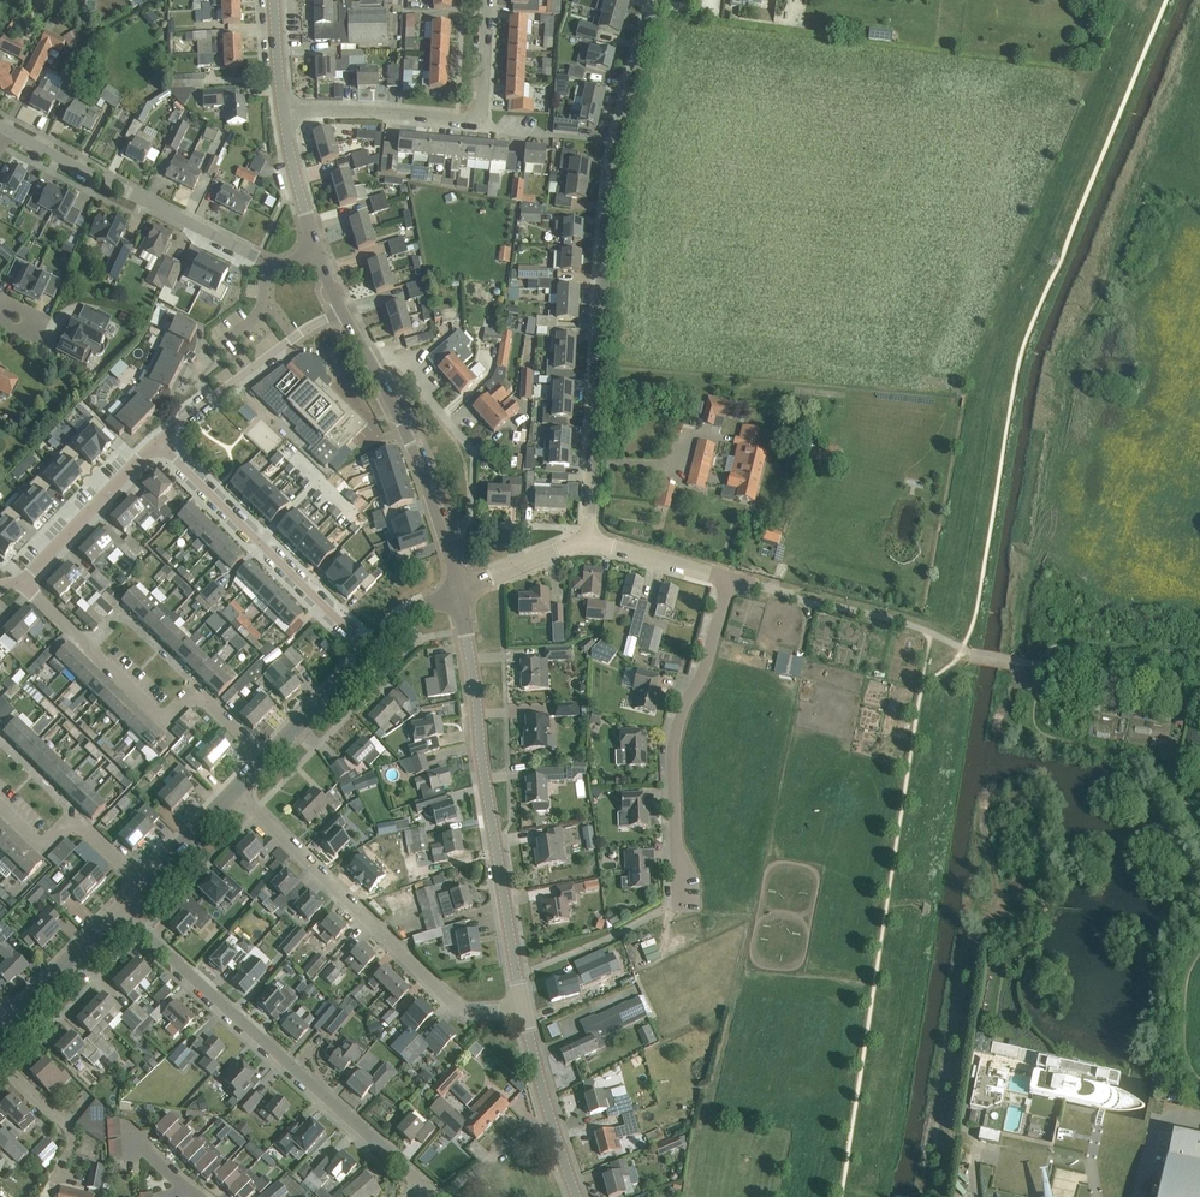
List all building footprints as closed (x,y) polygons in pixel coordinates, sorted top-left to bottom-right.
[(28,4),(32,7),(31,8),(38,15),(44,7),(42,5),(44,3),(40,0),(31,0),(28,4)] [(202,13),(210,13),(210,0),(202,0),(202,13)] [(223,9),(240,9),(240,0),(222,0),(223,9)] [(407,8),(420,9),(421,2),(416,2),(416,0),(407,0),(407,8)] [(434,9),(451,10),(451,0),(434,0),(434,9)] [(511,5),(514,5),(513,12),(539,14),(539,0),(511,0),(511,5)] [(561,0),(552,0),(552,3),(547,3),(547,12),(561,12),(561,0)] [(597,12),(604,14),(604,13),(624,19),(629,3),(618,0),(600,0),(597,12)] [(351,4),(339,4),(315,5),(316,42),(331,42),(331,46),(387,45),(387,39),(393,39),(393,21),(387,21),(386,10),(352,11),(351,4)] [(240,9),(223,9),(223,25),(241,24),(240,9)] [(195,33),(205,33),(205,24),(203,24),(203,22),(211,21),(210,13),(202,13),(194,14),(195,33)] [(580,22),(576,35),(596,41),(599,29),(608,32),(619,36),(624,19),(604,13),(604,14),(601,22),(594,20),(593,24),(593,25),(580,22)] [(420,16),(407,15),(406,39),(414,39),(415,23),(420,23),(420,16)] [(545,25),(544,37),(553,37),(554,17),(541,16),(540,25),(545,25)] [(510,36),(526,37),(527,20),(510,19),(510,36)] [(432,40),(449,41),(450,25),(433,24),(432,40)] [(40,42),(24,76),(29,78),(35,82),(41,68),(51,51),(52,51),(53,49),(60,53),(66,40),(47,31),(41,43),(40,42)] [(76,31),(65,37),(70,48),(82,42),(76,31)] [(205,33),(195,33),(193,33),(194,42),(212,41),(212,32),(205,33)] [(510,36),(509,52),(526,53),(526,44),(532,44),(532,37),(526,37),(510,36)] [(20,59),(25,48),(4,37),(0,44),(0,49),(20,59)] [(553,37),(544,37),(544,49),(553,49),(553,37)] [(212,43),(197,44),(198,55),(213,54),(225,54),(242,53),(242,38),(224,39),(224,46),(212,47),(212,43)] [(406,39),(405,49),(414,50),(414,39),(406,39)] [(432,40),(431,56),(448,57),(449,41),(432,40)] [(600,52),(591,49),(588,58),(586,58),(584,64),(596,67),(601,69),(610,71),(614,53),(609,52),(600,50),(600,52)] [(509,52),(508,68),(525,69),(525,60),(532,61),(532,53),(526,53),(509,52)] [(242,53),(225,54),(225,69),(243,68),(242,53)] [(213,66),(213,54),(198,55),(198,67),(213,66)] [(448,57),(431,56),(431,72),(448,73),(448,57)] [(335,73),(350,73),(349,58),(341,58),(342,62),(334,62),(334,61),(317,61),(317,81),(335,81),(335,73)] [(366,58),(349,58),(350,73),(357,72),(358,89),(378,88),(377,71),(366,71),(366,58)] [(543,59),(542,70),(552,70),(552,60),(543,59)] [(413,61),(405,61),(404,72),(413,72),(413,61)] [(12,82),(8,79),(13,69),(1,63),(0,65),(0,94),(4,95),(5,93),(6,94),(7,94),(12,82)] [(66,102),(78,80),(82,71),(72,65),(67,72),(66,71),(57,88),(44,82),(31,106),(48,115),(57,98),(66,102)] [(400,67),(388,67),(387,81),(399,81),(400,67)] [(585,70),(570,67),(568,77),(583,81),(585,70)] [(525,69),(508,68),(507,84),(524,85),(525,69)] [(552,70),(542,70),(536,70),(535,75),(542,75),(542,81),(551,81),(552,70)] [(404,72),(403,94),(416,95),(416,86),(412,86),(413,72),(404,72)] [(448,73),(431,72),(423,72),(423,81),(422,88),(430,88),(430,89),(447,90),(448,73)] [(6,94),(18,100),(29,78),(24,76),(17,73),(12,82),(7,94),(6,94)] [(205,75),(192,75),(170,76),(170,77),(167,77),(168,90),(192,90),(206,89),(205,75)] [(569,77),(556,77),(555,95),(568,96),(569,77)] [(78,80),(66,102),(73,106),(64,123),(80,131),(83,127),(91,131),(99,116),(75,103),(85,84),(78,80)] [(530,85),(524,85),(507,84),(506,101),(513,101),(513,112),(533,113),(533,101),(529,101),(530,85)] [(125,97),(110,86),(101,98),(116,109),(125,97)] [(335,86),(336,98),(345,98),(344,86),(335,86)] [(584,99),(582,107),(601,111),(605,93),(576,87),(574,97),(584,99)] [(147,103),(144,102),(125,138),(133,142),(126,156),(143,165),(146,160),(154,164),(160,154),(151,149),(156,140),(140,132),(152,108),(172,96),(168,90),(147,103)] [(223,100),(223,92),(203,93),(204,109),(225,107),(226,124),(246,123),(245,99),(223,100)] [(601,111),(582,107),(581,113),(571,111),(568,121),(568,122),(579,124),(597,128),(601,111)] [(176,117),(173,124),(176,126),(178,122),(182,114),(178,111),(176,117)] [(568,122),(568,121),(555,119),(555,120),(553,133),(568,134),(578,135),(578,127),(579,124),(568,122)] [(176,126),(166,148),(176,153),(189,127),(178,122),(176,126)] [(206,136),(223,143),(227,133),(210,126),(206,136)] [(313,134),(317,149),(334,144),(330,129),(313,134)] [(382,134),(358,131),(357,140),(375,141),(374,148),(381,148),(382,134)] [(398,154),(414,156),(416,137),(400,135),(398,154)] [(431,139),(416,137),(414,156),(429,157),(431,139)] [(446,140),(431,139),(429,157),(445,159),(446,140)] [(462,142),(446,140),(445,159),(452,159),(451,172),(459,172),(459,166),(462,142)] [(477,143),(462,142),(459,166),(467,167),(467,161),(476,162),(477,143)] [(477,143),(476,162),(491,163),(493,145),(477,143)] [(334,144),(317,149),(322,164),(339,159),(334,144)] [(493,145),(491,163),(507,165),(506,172),(516,173),(517,154),(508,153),(509,146),(493,145)] [(527,148),(526,160),(525,165),(534,166),(533,175),(541,176),(542,167),(543,167),(545,150),(527,148)] [(219,159),(212,173),(213,173),(216,175),(220,167),(226,155),(228,151),(224,149),(219,159)] [(368,159),(366,151),(351,155),(353,163),(368,159)] [(568,180),(588,183),(590,165),(576,163),(577,153),(562,151),(560,169),(569,170),(568,180)] [(180,184),(187,168),(190,163),(175,156),(165,177),(180,184)] [(212,173),(219,159),(213,156),(208,165),(204,174),(210,177),(212,173)] [(382,172),(397,174),(398,166),(399,159),(383,158),(382,172)] [(353,163),(356,171),(370,166),(368,159),(353,163)] [(249,164),(243,162),(236,175),(253,184),(257,177),(245,171),(249,164)] [(411,176),(412,167),(398,166),(397,174),(411,176)] [(0,174),(0,196),(1,194),(22,206),(32,188),(21,183),(25,175),(21,174),(23,171),(14,167),(8,178),(0,174)] [(412,167),(411,176),(410,181),(427,183),(428,169),(412,167)] [(187,168),(180,184),(194,190),(202,173),(193,168),(191,171),(187,168)] [(336,192),(352,188),(350,179),(355,178),(353,171),(331,178),(336,192)] [(490,175),(489,175),(488,183),(487,198),(497,199),(499,176),(490,175)] [(442,186),(442,180),(443,177),(433,176),(432,184),(442,186)] [(458,182),(457,188),(467,189),(468,181),(458,180),(458,182)] [(585,200),(588,183),(568,180),(567,189),(557,188),(555,206),(570,208),(571,199),(585,200)] [(514,182),(512,200),(521,202),(522,196),(524,183),(514,182)] [(216,202),(230,209),(238,193),(234,191),(234,190),(224,185),(216,202)] [(487,187),(477,186),(477,194),(486,195),(487,187)] [(354,196),(352,188),(336,192),(340,207),(367,199),(366,193),(354,196)] [(40,208),(52,214),(63,194),(54,189),(53,191),(49,189),(44,200),(34,195),(27,208),(37,214),(40,208)] [(238,193),(230,209),(243,216),(252,199),(243,194),(243,195),(238,193)] [(72,199),(63,194),(52,214),(64,221),(64,222),(74,227),(81,214),(71,209),(74,202),(71,201),(72,199)] [(372,206),(387,202),(384,194),(369,198),(372,206)] [(389,210),(387,202),(372,206),(374,214),(389,210)] [(522,203),(522,211),(540,212),(541,212),(542,206),(522,203)] [(411,220),(410,211),(403,213),(405,222),(411,220)] [(521,211),(520,221),(540,222),(540,212),(522,211),(521,211)] [(110,220),(100,215),(91,235),(98,239),(97,241),(116,249),(103,275),(117,282),(134,246),(121,240),(128,226),(111,218),(110,220)] [(350,221),(354,236),(371,231),(367,216),(350,221)] [(20,218),(16,225),(22,228),(25,221),(20,218)] [(582,223),(570,223),(555,222),(555,230),(564,231),(563,247),(570,247),(571,241),(574,242),(573,242),(576,243),(576,242),(581,242),(582,223)] [(156,228),(150,239),(149,241),(146,239),(140,250),(158,259),(146,282),(159,289),(161,286),(164,287),(173,292),(183,266),(172,262),(173,260),(163,255),(172,236),(156,228)] [(376,245),(371,231),(354,236),(358,250),(376,245)] [(388,242),(390,250),(405,245),(403,238),(388,242)] [(405,245),(390,250),(392,258),(407,253),(405,245)] [(563,247),(558,246),(558,253),(554,252),(553,271),(580,273),(581,254),(570,253),(570,247),(563,247)] [(501,247),(499,261),(510,263),(512,248),(501,247)] [(24,248),(20,257),(29,261),(33,251),(24,248)] [(1055,253),(1053,252),(1048,265),(1050,265),(1057,264),(1059,258),(1055,253)] [(183,276),(180,282),(188,286),(189,284),(189,283),(201,290),(200,292),(208,277),(215,264),(201,257),(194,272),(188,268),(187,268),(183,276)] [(27,294),(39,271),(16,260),(8,278),(18,282),(15,288),(16,289),(15,291),(23,295),(24,293),(27,294)] [(368,264),(372,279),(389,274),(385,260),(368,264)] [(208,277),(200,292),(221,303),(221,302),(228,289),(221,285),(225,278),(228,271),(215,264),(208,277)] [(538,281),(539,268),(518,266),(518,280),(538,281)] [(62,281),(39,271),(27,294),(32,296),(31,299),(38,302),(39,300),(41,301),(44,295),(53,299),(62,281)] [(389,274),(372,279),(376,294),(393,289),(389,274)] [(578,305),(579,290),(559,288),(559,280),(539,279),(538,290),(550,290),(550,296),(557,296),(557,304),(578,305)] [(408,293),(424,289),(422,281),(406,285),(408,293)] [(164,287),(158,300),(167,305),(171,296),(173,292),(164,287)] [(426,296),(424,289),(408,293),(410,301),(417,299),(426,296)] [(426,296),(417,299),(419,305),(421,305),(427,303),(426,296)] [(390,323),(408,318),(403,303),(386,308),(390,323)] [(549,329),(556,329),(557,320),(577,321),(578,305),(557,304),(556,313),(549,312),(548,318),(537,318),(537,328),(549,329)] [(158,308),(150,323),(158,327),(165,312),(158,308)] [(456,309),(440,312),(442,319),(443,324),(458,322),(456,309)] [(64,338),(63,340),(62,340),(61,340),(59,340),(58,341),(57,342),(56,343),(56,345),(56,346),(56,347),(57,348),(58,349),(59,350),(57,352),(86,369),(92,356),(95,358),(96,357),(97,357),(99,357),(100,357),(101,357),(102,356),(103,355),(104,354),(105,352),(105,351),(105,350),(104,349),(104,348),(103,347),(101,346),(106,336),(103,335),(111,319),(98,312),(89,328),(74,320),(68,331),(70,332),(66,339),(64,338)] [(435,320),(442,319),(440,312),(434,313),(435,320)] [(410,327),(408,318),(390,323),(395,337),(416,331),(415,326),(410,327)] [(147,380),(145,379),(141,387),(135,393),(136,395),(114,418),(113,416),(106,423),(120,436),(125,430),(132,436),(155,412),(160,411),(165,407),(168,403),(170,397),(169,392),(184,363),(186,361),(188,360),(192,364),(197,358),(192,355),(195,349),(196,342),(195,335),(197,331),(177,321),(170,335),(168,334),(159,350),(161,351),(147,380)] [(504,322),(503,328),(501,344),(497,367),(507,369),(511,345),(510,345),(512,333),(508,333),(510,323),(504,322)] [(501,344),(503,328),(492,326),(492,330),(485,329),(483,341),(501,344)] [(556,329),(549,329),(548,338),(551,338),(551,353),(555,353),(575,354),(576,338),(571,337),(571,330),(556,329)] [(460,330),(427,359),(438,372),(439,371),(466,348),(473,341),(466,333),(464,335),(460,330)] [(432,333),(405,340),(407,349),(434,341),(432,333)] [(473,356),(466,348),(439,371),(450,383),(464,370),(461,366),(473,356)] [(547,377),(551,377),(564,378),(565,371),(574,371),(575,354),(555,353),(554,363),(547,362),(547,377)] [(283,367),(252,391),(257,396),(270,409),(277,416),(279,418),(282,414),(298,429),(295,431),(315,450),(311,454),(325,468),(328,464),(345,447),(367,425),(329,388),(331,385),(330,383),(329,382),(328,380),(327,378),(327,377),(326,375),(326,373),(326,372),(325,370),(325,368),(324,366),(323,364),(322,362),(321,361),(319,360),(318,359),(316,358),(314,357),(312,356),(309,355),(306,355),(303,356),(300,357),(298,358),(295,359),(294,361),(293,362),(292,364),(290,366),(286,370),(283,367)] [(122,361),(111,371),(118,379),(130,368),(122,361)] [(464,370),(450,383),(461,395),(475,382),(487,372),(479,364),(468,374),(464,370)] [(10,397),(18,380),(0,371),(0,392),(10,397)] [(520,400),(532,401),(533,372),(522,371),(520,400)] [(568,378),(564,378),(551,377),(551,386),(553,386),(553,393),(547,393),(546,401),(553,401),(573,402),(574,386),(568,385),(568,378)] [(483,421),(497,408),(494,404),(511,389),(505,381),(487,396),(473,408),(483,421)] [(707,398),(707,399),(704,414),(716,417),(726,420),(730,403),(707,398)] [(573,402),(553,401),(552,410),(544,410),(543,425),(549,425),(566,426),(566,419),(572,419),(573,402)] [(497,408),(483,421),(494,433),(508,420),(519,410),(512,402),(501,412),(497,408)] [(82,407),(79,411),(84,415),(87,412),(82,407)] [(94,419),(79,434),(101,455),(102,456),(111,446),(111,445),(100,435),(106,429),(94,419)] [(547,433),(546,449),(570,450),(571,433),(565,433),(566,426),(549,425),(548,433),(547,433)] [(730,474),(745,477),(759,481),(766,453),(754,450),(759,430),(742,426),(739,438),(735,437),(733,445),(737,446),(730,474)] [(514,433),(513,442),(526,444),(528,431),(522,430),(521,435),(514,433)] [(71,443),(65,449),(76,460),(81,455),(92,465),(101,455),(79,434),(79,435),(82,438),(74,447),(71,443)] [(699,441),(693,463),(709,467),(714,445),(699,441)] [(345,447),(328,464),(336,471),(352,454),(351,453),(345,447)] [(65,449),(50,465),(72,486),(82,476),(71,466),(76,460),(65,449)] [(570,450),(546,449),(545,465),(546,465),(546,472),(552,473),(563,473),(564,467),(569,467),(570,450)] [(396,450),(368,460),(372,473),(400,464),(401,464),(396,450)] [(278,453),(274,457),(280,463),(284,459),(278,453)] [(274,457),(270,461),(276,467),(280,463),(274,457)] [(24,462),(20,465),(27,472),(30,468),(24,462)] [(687,486),(703,490),(709,467),(693,463),(687,486)] [(372,473),(376,486),(404,477),(405,477),(401,464),(400,464),(372,473)] [(50,465),(36,480),(47,491),(52,485),(63,496),(72,486),(50,465)] [(290,465),(285,470),(289,475),(295,469),(290,465)] [(249,468),(232,485),(242,495),(263,474),(262,474),(258,478),(249,468)] [(148,492),(142,497),(162,517),(168,523),(175,516),(164,505),(167,502),(162,497),(172,487),(156,472),(143,487),(148,492)] [(550,511),(551,493),(534,492),(535,473),(527,472),(525,505),(535,506),(535,511),(550,511)] [(563,473),(552,473),(552,481),(568,482),(568,474),(563,474),(563,473)] [(263,474),(242,495),(251,505),(272,483),(263,474)] [(347,474),(343,478),(349,484),(353,480),(347,474)] [(745,477),(730,474),(727,487),(732,489),(730,497),(754,503),(759,481),(745,477)] [(376,486),(378,486),(379,485),(382,496),(383,496),(381,497),(380,497),(380,498),(408,489),(405,477),(404,477),(376,486)] [(36,480),(21,495),(43,516),(53,506),(42,496),(47,491),(36,480)] [(306,480),(300,485),(305,489),(310,484),(306,480)] [(520,481),(516,480),(504,480),(504,490),(489,489),(488,508),(509,509),(509,498),(520,499),(520,481)] [(671,500),(675,486),(660,482),(654,505),(672,509),(674,501),(671,500)] [(251,505),(261,514),(281,493),(281,492),(277,496),(269,488),(273,484),(272,483),(251,505)] [(551,487),(551,493),(550,511),(566,512),(567,494),(568,494),(568,488),(551,487)] [(408,489),(380,498),(384,511),(382,511),(385,519),(400,515),(398,508),(413,503),(408,489)] [(318,491),(312,497),(317,501),(322,495),(318,491)] [(350,491),(345,497),(349,501),(355,495),(350,491)] [(281,493),(261,514),(271,524),(292,503),(281,493)] [(21,495),(6,510),(18,521),(23,516),(33,526),(43,516),(21,495)] [(355,495),(349,501),(353,505),(359,499),(355,495)] [(162,517),(142,497),(137,503),(132,498),(122,509),(135,521),(141,528),(151,518),(156,524),(162,517)] [(178,519),(189,529),(202,516),(191,506),(178,519)] [(334,506),(328,512),(332,516),(338,510),(334,506)] [(135,521),(122,509),(111,520),(124,532),(135,521)] [(0,517),(0,533),(14,547),(23,537),(13,527),(18,521),(6,510),(0,517)] [(299,510),(278,531),(289,541),(310,520),(299,510)] [(338,510),(332,516),(336,520),(342,514),(338,510)] [(385,519),(388,529),(388,530),(392,541),(423,531),(422,531),(421,529),(422,529),(423,529),(420,519),(419,520),(418,520),(417,517),(402,522),(400,515),(385,519)] [(199,540),(212,527),(202,516),(189,529),(199,540)] [(310,520),(289,541),(298,550),(319,529),(310,520)] [(355,526),(349,532),(354,536),(359,531),(355,526)] [(210,550),(223,537),(212,527),(199,540),(192,547),(198,553),(205,545),(210,550)] [(319,529),(298,550),(307,560),(326,541),(326,540),(324,541),(315,533),(319,530),(319,529)] [(767,529),(763,541),(778,546),(782,533),(767,529)] [(89,542),(108,560),(118,549),(118,548),(100,531),(89,542)] [(392,541),(396,540),(400,553),(395,554),(395,555),(398,563),(412,558),(413,558),(411,551),(426,546),(427,545),(424,537),(423,531),(392,541)] [(5,557),(14,547),(0,533),(0,552),(5,557)] [(123,542),(138,557),(143,551),(129,537),(123,542)] [(223,537),(210,550),(221,561),(233,548),(223,537)] [(326,541),(307,560),(318,570),(336,550),(326,540),(326,541)] [(108,560),(89,542),(79,553),(94,568),(97,566),(100,568),(108,560)] [(118,548),(118,549),(133,562),(138,557),(123,542),(118,548)] [(162,557),(166,553),(160,547),(155,551),(162,557)] [(233,548),(221,561),(217,565),(222,570),(226,566),(232,571),(244,558),(233,548)] [(327,578),(330,580),(328,582),(334,588),(335,587),(336,586),(337,588),(337,589),(344,582),(353,573),(358,567),(359,567),(358,567),(358,566),(356,569),(346,560),(350,556),(349,555),(344,550),(343,550),(336,557),(333,561),(334,562),(338,566),(334,571),(327,578)] [(172,559),(166,553),(162,557),(168,564),(172,559)] [(237,576),(248,587),(260,574),(250,563),(237,576)] [(57,576),(70,588),(76,593),(86,582),(85,582),(68,565),(57,576)] [(173,573),(166,566),(157,576),(164,582),(173,573)] [(344,582),(337,589),(348,599),(360,587),(362,589),(366,592),(377,581),(371,575),(369,577),(359,567),(358,567),(353,573),(344,582)] [(177,572),(183,578),(188,574),(181,568),(177,572)] [(96,570),(91,576),(105,590),(111,584),(96,570)] [(585,570),(584,578),(576,577),(575,579),(574,590),(583,591),(583,596),(599,598),(602,571),(585,570)] [(188,574),(183,578),(190,585),(194,580),(188,574)] [(258,598),(271,585),(260,574),(248,587),(258,598)] [(70,588),(57,576),(47,587),(66,605),(71,599),(65,594),(70,588)] [(105,590),(91,576),(85,582),(86,582),(100,596),(105,590)] [(178,587),(182,582),(177,577),(173,581),(178,587)] [(628,578),(625,590),(623,597),(623,598),(620,608),(630,610),(631,606),(636,608),(643,582),(628,578)] [(195,594),(182,582),(178,587),(185,593),(184,595),(189,600),(195,594)] [(197,585),(194,588),(200,595),(199,596),(200,596),(199,596),(206,603),(220,588),(213,582),(204,592),(197,585)] [(150,595),(140,585),(128,597),(122,603),(133,614),(146,600),(150,595)] [(282,595),(271,585),(258,598),(253,603),(264,614),(282,595)] [(158,588),(152,594),(162,604),(168,599),(158,588)] [(220,588),(206,603),(212,609),(216,613),(217,612),(220,615),(225,610),(218,603),(226,594),(221,588),(220,588)] [(664,619),(667,609),(673,611),(678,592),(662,588),(655,616),(664,619)] [(550,614),(549,590),(531,590),(531,595),(518,595),(519,615),(550,614)] [(100,598),(113,610),(119,605),(106,593),(100,598)] [(133,614),(144,624),(161,606),(151,595),(150,595),(146,600),(133,614)] [(274,624),(292,606),(282,595),(264,614),(274,624)] [(195,601),(202,607),(206,603),(199,596),(195,601)] [(113,610),(100,598),(96,603),(109,615),(113,610)] [(588,601),(586,619),(604,621),(606,603),(588,601)] [(109,615),(96,603),(90,609),(103,621),(109,615)] [(206,603),(202,607),(208,613),(212,609),(206,603)] [(154,634),(173,615),(162,605),(161,606),(144,624),(154,634)] [(292,606),(280,618),(291,629),(303,616),(292,606)] [(554,625),(564,624),(563,606),(553,606),(554,625)] [(26,609),(15,620),(28,633),(39,622),(26,609)] [(93,631),(98,626),(85,614),(81,609),(75,614),(93,631)] [(103,621),(90,609),(85,614),(98,626),(103,621)] [(628,636),(638,639),(645,613),(635,610),(628,636)] [(154,634),(165,645),(178,631),(173,626),(180,619),(175,614),(173,615),(154,634)] [(232,626),(236,621),(230,615),(225,620),(232,626)] [(222,629),(226,625),(219,618),(215,623),(222,629)] [(28,633),(15,620),(4,631),(18,645),(28,633)] [(242,627),(236,621),(232,626),(238,632),(242,627)] [(663,630),(642,624),(636,648),(641,650),(641,651),(656,655),(663,630)] [(226,625),(222,629),(216,635),(227,645),(236,635),(226,625)] [(165,645),(176,655),(193,637),(182,627),(178,631),(165,645)] [(257,641),(247,631),(242,636),(253,646),(257,641)] [(186,665),(199,652),(194,647),(203,638),(197,633),(193,637),(176,655),(186,665)] [(63,645),(58,639),(47,651),(52,656),(63,645)] [(243,650),(247,646),(241,639),(236,644),(243,650)] [(590,639),(579,648),(586,655),(596,646),(590,639)] [(263,647),(257,641),(253,646),(259,652),(263,647)] [(602,642),(591,651),(610,663),(617,654),(602,642)] [(4,665),(0,662),(9,653),(0,645),(0,668),(4,665)] [(56,658),(67,668),(80,655),(69,645),(56,658)] [(254,652),(247,646),(243,650),(249,656),(254,652)] [(291,648),(270,670),(264,677),(285,700),(300,687),(286,671),(292,665),(295,669),(303,662),(291,648)] [(570,648),(546,649),(546,661),(547,661),(570,660),(570,648)] [(52,656),(47,651),(40,657),(46,662),(52,656)] [(197,676),(210,662),(199,652),(186,665),(197,676)] [(67,668),(78,679),(90,666),(80,655),(67,668)] [(426,680),(427,692),(428,698),(441,696),(441,697),(457,694),(451,655),(435,657),(437,671),(434,672),(435,679),(426,680)] [(789,674),(791,656),(778,655),(776,673),(789,674)] [(792,676),(803,677),(805,658),(794,657),(792,676)] [(533,661),(521,662),(522,689),(534,689),(548,688),(548,679),(547,661),(546,661),(539,661),(533,661)] [(197,676),(208,686),(221,673),(210,662),(197,676)] [(90,666),(78,679),(88,689),(101,676),(90,666)] [(221,673),(208,686),(219,697),(238,677),(227,666),(221,673)] [(658,676),(647,673),(638,671),(634,685),(633,691),(638,692),(634,709),(654,714),(660,689),(655,688),(658,676)] [(245,675),(241,679),(247,685),(248,686),(252,682),(245,675)] [(101,676),(88,689),(94,695),(89,700),(94,705),(99,700),(112,687),(101,676)] [(3,685),(9,691),(14,696),(21,689),(9,678),(3,685)] [(37,687),(43,693),(47,688),(41,682),(37,687)] [(46,712),(52,706),(27,683),(21,689),(14,696),(7,704),(14,710),(29,695),(46,712)] [(236,684),(221,699),(227,705),(242,690),(236,684)] [(112,687),(99,700),(110,710),(122,697),(112,687)] [(47,688),(43,693),(49,699),(54,695),(47,688)] [(255,702),(251,706),(264,719),(274,708),(266,700),(269,698),(260,689),(251,698),(255,702)] [(402,708),(408,702),(396,690),(389,696),(402,709),(402,708)] [(0,700),(0,711),(7,704),(14,696),(9,691),(0,700)] [(81,696),(69,709),(64,714),(71,720),(75,716),(73,713),(86,700),(81,696)] [(122,697),(110,710),(105,714),(116,725),(121,720),(133,707),(122,697)] [(381,729),(390,720),(396,727),(401,721),(395,715),(400,710),(387,698),(368,717),(381,729)] [(418,702),(411,704),(413,711),(418,710),(420,709),(418,702)] [(58,707),(64,714),(69,709),(62,703),(58,707)] [(0,711),(0,721),(2,723),(14,710),(7,704),(0,711)] [(578,716),(578,704),(555,705),(555,717),(578,716)] [(52,706),(46,712),(53,719),(59,713),(52,706)] [(264,719),(251,706),(240,717),(253,730),(264,719)] [(133,707),(121,720),(131,731),(144,718),(133,707)] [(191,709),(185,715),(196,725),(201,719),(191,709)] [(14,710),(2,723),(8,729),(17,720),(20,717),(14,710)] [(599,724),(601,715),(592,713),(590,722),(599,724)] [(440,720),(437,721),(436,714),(428,716),(426,718),(426,722),(411,725),(414,741),(443,737),(440,720)] [(196,725),(185,715),(180,720),(191,730),(196,725)] [(527,735),(524,735),(525,750),(537,749),(547,749),(556,748),(555,736),(546,737),(546,729),(549,729),(548,717),(538,717),(526,718),(527,735)] [(131,731),(142,741),(155,728),(144,718),(131,731)] [(191,730),(190,731),(196,736),(206,724),(201,719),(196,725),(191,730)] [(15,744),(28,731),(17,720),(8,729),(4,734),(15,744)] [(191,730),(180,720),(175,725),(185,735),(190,731),(191,730)] [(69,734),(74,728),(68,721),(62,727),(69,734)] [(79,728),(86,734),(90,730),(88,728),(84,724),(79,728)] [(74,728),(69,734),(76,740),(81,734),(74,728)] [(155,728),(142,741),(138,745),(136,748),(141,753),(148,746),(159,758),(169,748),(162,742),(165,739),(155,728)] [(214,741),(208,748),(221,761),(232,749),(228,745),(233,740),(222,729),(212,740),(214,741)] [(90,730),(86,734),(92,741),(97,736),(90,730)] [(26,755),(39,742),(28,731),(15,744),(26,755)] [(190,731),(184,737),(189,742),(196,736),(190,731)] [(640,731),(628,731),(620,731),(621,751),(626,750),(626,767),(646,766),(645,754),(646,754),(646,739),(640,739),(640,731)] [(380,756),(375,750),(381,745),(374,738),(368,743),(363,739),(347,755),(358,766),(363,761),(370,767),(380,756)] [(122,741),(114,750),(119,755),(127,746),(122,741)] [(197,749),(186,760),(197,771),(203,765),(210,772),(221,761),(208,748),(201,741),(195,747),(197,749)] [(39,742),(26,755),(37,766),(50,752),(39,742)] [(408,747),(412,757),(424,754),(429,753),(426,742),(408,747)] [(91,755),(96,749),(90,743),(84,749),(91,755)] [(101,749),(107,756),(112,751),(105,744),(101,749)] [(96,749),(91,755),(98,762),(103,756),(96,749)] [(112,751),(107,756),(114,762),(118,757),(112,751)] [(37,766),(48,777),(62,763),(50,752),(37,766)] [(429,771),(424,754),(412,757),(410,758),(414,774),(415,775),(429,771)] [(163,758),(151,770),(156,776),(163,769),(161,767),(167,762),(163,758)] [(339,780),(350,772),(343,760),(331,767),(339,780)] [(133,772),(123,761),(118,765),(129,776),(133,772)] [(72,774),(62,763),(48,777),(59,788),(72,774)] [(107,782),(112,776),(118,770),(112,764),(101,776),(107,782)] [(175,782),(169,787),(182,801),(193,789),(187,783),(192,776),(180,765),(169,777),(175,782)] [(550,780),(563,779),(563,767),(549,768),(550,780)] [(118,770),(112,776),(120,783),(125,777),(118,770)] [(150,783),(156,776),(151,770),(145,777),(150,783)] [(424,801),(438,797),(436,789),(451,785),(447,770),(428,775),(428,777),(409,782),(412,791),(421,789),(424,801)] [(70,798),(84,785),(72,774),(59,788),(70,798)] [(363,779),(353,782),(356,792),(367,788),(379,784),(375,774),(374,775),(363,779)] [(546,780),(536,780),(525,781),(526,807),(532,806),(532,810),(535,812),(545,812),(548,809),(546,780)] [(84,785),(70,798),(81,809),(95,795),(84,785)] [(182,801),(169,787),(158,799),(171,812),(182,801)] [(342,806),(337,801),(329,793),(323,799),(313,790),(294,809),(309,824),(328,805),(335,812),(342,806)] [(643,793),(631,794),(621,794),(622,814),(628,813),(628,827),(648,826),(648,815),(649,815),(648,807),(647,808),(647,801),(643,801),(643,793)] [(95,795),(81,809),(93,820),(106,806),(95,795)] [(424,801),(415,804),(418,814),(424,812),(426,817),(431,819),(434,818),(436,826),(457,819),(456,815),(457,813),(456,807),(453,806),(452,802),(441,806),(438,797),(424,801)] [(136,821),(130,827),(143,840),(154,829),(151,826),(160,818),(146,805),(138,813),(136,811),(131,816),(136,821)] [(106,827),(117,816),(111,811),(101,822),(106,827)] [(346,825),(337,816),(320,833),(326,839),(321,844),(335,857),(349,842),(339,832),(346,825)] [(551,818),(536,818),(536,828),(551,825),(551,818)] [(380,835),(412,830),(410,819),(378,825),(380,835)] [(10,832),(0,823),(0,842),(10,832)] [(594,826),(584,828),(587,850),(597,848),(594,826)] [(130,827),(119,839),(132,852),(143,840),(130,827)] [(565,862),(560,827),(548,829),(550,839),(537,841),(539,855),(535,855),(537,867),(565,862)] [(429,852),(425,828),(404,832),(408,855),(429,852)] [(0,842),(0,849),(7,856),(20,843),(10,832),(0,842)] [(460,834),(448,836),(443,837),(444,845),(432,847),(434,863),(448,861),(447,856),(463,854),(460,834)] [(259,864),(254,860),(261,854),(265,858),(277,846),(268,837),(263,843),(256,836),(252,840),(249,838),(236,852),(245,860),(241,865),(250,873),(259,864)] [(66,838),(62,843),(72,853),(77,848),(66,838)] [(11,874),(31,853),(20,843),(7,856),(0,863),(11,874)] [(72,853),(62,843),(57,848),(67,858),(72,853)] [(67,858),(57,848),(52,853),(63,863),(67,858)] [(282,863),(288,857),(278,849),(273,855),(282,863)] [(223,871),(238,855),(232,850),(217,866),(223,871)] [(642,851),(630,852),(624,852),(625,871),(629,871),(630,889),(649,888),(649,875),(651,875),(650,861),(642,861),(642,851)] [(31,853),(11,874),(22,884),(42,864),(31,853)] [(63,863),(52,853),(48,858),(58,868),(63,863)] [(363,854),(347,870),(348,871),(348,870),(355,877),(354,879),(361,886),(363,884),(370,891),(369,892),(370,892),(386,876),(385,875),(384,876),(363,855),(364,855),(363,854)] [(277,860),(269,868),(276,874),(283,866),(282,865),(282,866),(277,860)] [(58,888),(46,877),(37,886),(49,897),(59,907),(72,894),(82,904),(89,896),(89,895),(95,888),(96,889),(105,880),(89,865),(69,886),(64,882),(58,888)] [(287,907),(299,894),(294,889),(299,884),(287,871),(272,886),(282,895),(278,899),(287,907)] [(199,890),(217,908),(226,898),(231,904),(244,891),(226,875),(219,883),(212,876),(207,883),(205,881),(198,889),(199,890)] [(439,877),(415,885),(425,920),(443,915),(444,919),(456,915),(453,906),(454,906),(456,912),(472,907),(467,888),(437,897),(434,888),(442,886),(439,877)] [(584,883),(585,892),(600,890),(599,885),(601,885),(600,882),(599,882),(598,881),(584,883)] [(549,923),(569,920),(566,904),(576,902),(573,885),(557,888),(558,898),(542,900),(544,909),(546,908),(549,923)] [(49,897),(37,886),(24,899),(32,907),(39,900),(43,904),(49,897)] [(0,889),(0,898),(5,902),(9,898),(0,889)] [(186,894),(174,906),(183,914),(171,927),(183,938),(196,924),(192,920),(197,915),(204,921),(209,915),(186,894)] [(304,899),(299,894),(287,907),(295,915),(299,911),(308,920),(322,906),(310,894),(304,899)] [(924,903),(922,902),(921,908),(920,915),(923,916),(929,912),(929,906),(924,903)] [(53,923),(59,917),(48,907),(39,917),(42,921),(29,934),(26,932),(20,938),(30,947),(36,942),(42,948),(60,930),(53,923)] [(620,922),(616,914),(607,919),(612,926),(620,922)] [(327,945),(334,938),(336,939),(346,929),(333,916),(323,927),(327,931),(320,939),(327,945)] [(605,922),(599,920),(596,928),(602,930),(605,922)] [(462,923),(450,926),(445,928),(441,929),(442,938),(443,946),(458,944),(461,958),(480,955),(476,932),(464,934),(462,923)] [(307,936),(298,928),(279,949),(288,957),(307,936)] [(421,935),(412,938),(415,946),(424,944),(421,935)] [(255,949),(243,938),(233,949),(230,946),(230,947),(226,945),(219,954),(216,951),(209,959),(211,962),(209,964),(215,970),(216,968),(222,973),(237,957),(243,962),(255,949)] [(3,943),(0,945),(0,951),(1,952),(0,953),(0,954),(8,961),(0,969),(0,976),(1,977),(2,977),(1,978),(2,979),(3,979),(8,983),(8,984),(19,972),(20,973),(28,966),(15,953),(14,954),(3,943)] [(362,945),(353,953),(347,960),(345,962),(350,967),(358,975),(375,958),(362,945)] [(326,961),(318,954),(302,972),(310,979),(326,961)] [(580,976),(546,985),(547,987),(548,992),(551,1002),(579,995),(577,988),(584,985),(584,986),(620,970),(613,954),(577,970),(580,976)] [(245,970),(233,983),(245,994),(266,970),(253,958),(244,969),(245,970)] [(137,960),(126,971),(141,985),(146,980),(152,986),(158,980),(137,960)] [(281,969),(293,974),(296,965),(284,961),(281,969)] [(321,976),(322,977),(326,981),(332,986),(333,986),(342,975),(331,965),(321,976)] [(381,984),(387,990),(397,979),(385,968),(368,985),(374,991),(381,984)] [(135,991),(141,985),(126,971),(114,984),(135,1004),(141,998),(135,991)] [(397,979),(387,990),(393,996),(386,1002),(392,1008),(409,991),(397,979)] [(311,984),(304,993),(309,998),(312,995),(315,998),(320,992),(317,989),(311,984)] [(368,990),(361,984),(350,995),(357,1002),(368,990)] [(172,993),(165,987),(154,998),(156,1000),(160,1005),(172,993)] [(283,1016),(298,999),(285,987),(279,995),(271,988),(257,1004),(259,1006),(258,1008),(262,1012),(264,1011),(270,1016),(276,1010),(283,1016)] [(90,1008),(103,1020),(109,1014),(115,1020),(121,1013),(116,1008),(103,995),(90,1008)] [(596,1017),(595,1016),(579,1023),(586,1038),(559,1051),(566,1065),(583,1057),(598,1049),(599,1050),(605,1047),(601,1039),(648,1017),(639,997),(596,1017)] [(316,1021),(311,1027),(317,1032),(339,1007),(338,1006),(330,999),(327,1003),(329,1005),(318,1018),(316,1021)] [(168,1011),(161,1005),(150,1017),(155,1022),(157,1024),(165,1016),(172,1022),(165,1030),(174,1039),(181,1031),(182,1032),(195,1019),(177,1002),(168,1011)] [(420,1002),(412,1011),(402,1021),(414,1032),(433,1014),(420,1002)] [(150,1017),(145,1012),(137,1005),(131,1012),(143,1024),(150,1017)] [(109,1026),(103,1020),(90,1008),(78,1021),(90,1033),(91,1032),(97,1038),(109,1026)] [(389,1026),(399,1015),(392,1008),(381,1019),(389,1026)] [(348,1017),(340,1010),(323,1028),(332,1037),(349,1018),(348,1017)] [(143,1024),(131,1012),(123,1020),(136,1031),(143,1024)] [(300,1021),(294,1016),(293,1017),(289,1013),(280,1022),(284,1026),(283,1028),(298,1041),(309,1029),(306,1026),(314,1018),(308,1013),(300,1021)] [(380,1022),(371,1026),(374,1034),(383,1030),(380,1022)] [(552,1038),(562,1034),(557,1023),(548,1026),(552,1038)] [(443,1024),(435,1033),(425,1043),(437,1055),(456,1036),(443,1024)] [(640,1030),(646,1047),(659,1042),(652,1025),(640,1030)] [(425,1047),(411,1032),(393,1051),(407,1065),(425,1047)] [(93,1046),(87,1039),(81,1045),(71,1034),(56,1050),(70,1064),(71,1064),(73,1066),(75,1066),(80,1061),(80,1058),(80,1057),(82,1055),(94,1067),(104,1056),(93,1046)] [(199,1039),(194,1045),(201,1051),(201,1052),(206,1057),(199,1065),(211,1075),(219,1066),(214,1061),(224,1049),(212,1038),(206,1045),(199,1039)] [(1010,1040),(1009,1047),(1019,1049),(1020,1042),(1010,1040)] [(108,1060),(115,1053),(103,1041),(96,1049),(104,1056),(108,1060)] [(338,1051),(331,1046),(326,1052),(326,1056),(332,1060),(330,1063),(343,1073),(351,1062),(353,1064),(361,1054),(345,1042),(338,1051)] [(1009,1047),(994,1044),(992,1054),(1035,1064),(1037,1053),(1019,1049),(1009,1047)] [(172,1056),(169,1060),(176,1066),(189,1051),(182,1045),(172,1056)] [(154,1070),(158,1065),(147,1054),(143,1059),(154,1070)] [(373,1079),(362,1070),(348,1086),(362,1099),(369,1091),(376,1097),(398,1072),(397,1072),(405,1064),(395,1054),(387,1063),(386,1062),(374,1076),(374,1078),(373,1079)] [(981,1058),(971,1106),(988,1110),(1003,1103),(1006,1089),(1009,1074),(1009,1073),(998,1071),(997,1075),(990,1074),(992,1062),(983,1060),(983,1058),(981,1058)] [(55,1093),(70,1079),(62,1071),(59,1074),(46,1060),(32,1074),(47,1090),(49,1088),(55,1093)] [(1032,1108),(1025,1140),(1095,1155),(1105,1111),(1114,1113),(1121,1113),(1129,1113),(1136,1112),(1141,1111),(1144,1110),(1145,1110),(1146,1109),(1146,1108),(1146,1107),(1142,1104),(1138,1101),(1132,1097),(1126,1094),(1119,1091),(1108,1088),(1109,1086),(1120,1089),(1122,1077),(1094,1071),(1096,1066),(1080,1062),(1078,1068),(1041,1060),(1038,1071),(1048,1073),(1047,1077),(1045,1076),(1046,1075),(1039,1074),(1037,1074),(1036,1076),(1030,1100),(1027,1099),(1025,1107),(1028,1107),(1032,1108)] [(252,1090),(246,1085),(254,1075),(240,1062),(223,1081),(231,1087),(227,1091),(240,1103),(252,1090)] [(453,1067),(432,1089),(442,1098),(462,1076),(453,1067)] [(135,1087),(140,1082),(134,1076),(130,1080),(135,1087)] [(592,1079),(583,1082),(585,1089),(594,1086),(592,1079)] [(484,1113),(494,1122),(509,1106),(492,1088),(475,1104),(470,1110),(478,1119),(484,1113)] [(252,1090),(240,1103),(238,1106),(247,1114),(261,1099),(252,1091),(252,1090)] [(602,1092),(585,1097),(588,1107),(586,1107),(585,1108),(587,1114),(588,1115),(590,1114),(590,1115),(606,1111),(608,1119),(622,1115),(634,1112),(632,1107),(629,1096),(617,1099),(613,1099),(611,1091),(603,1093),(602,1092)] [(4,1119),(8,1115),(24,1131),(35,1120),(29,1115),(31,1113),(13,1095),(0,1108),(0,1115),(4,1119)] [(289,1107),(277,1098),(271,1105),(268,1103),(259,1115),(264,1120),(265,1119),(270,1123),(274,1117),(279,1121),(289,1107)] [(478,1119),(470,1110),(463,1118),(455,1110),(454,1110),(441,1098),(431,1109),(443,1122),(449,1116),(458,1125),(460,1123),(476,1140),(494,1122),(484,1113),(478,1119)] [(102,1104),(97,1099),(73,1124),(104,1144),(102,1104)] [(1009,1103),(1003,1135),(1025,1140),(1032,1108),(1028,1107),(1025,1107),(1009,1103)] [(978,1112),(972,1111),(969,1126),(974,1128),(978,1112)] [(411,1117),(398,1131),(411,1143),(416,1138),(422,1144),(435,1129),(416,1112),(411,1117)] [(634,1112),(622,1115),(628,1137),(639,1134),(634,1112)] [(161,1137),(168,1144),(184,1128),(170,1115),(155,1131),(157,1133),(160,1138),(161,1137)] [(122,1119),(108,1120),(109,1138),(123,1138),(122,1119)] [(310,1120),(310,1121),(302,1129),(295,1122),(274,1146),(287,1157),(296,1146),(305,1154),(325,1133),(323,1131),(324,1130),(324,1128),(319,1124),(317,1124),(316,1125),(310,1120)] [(243,1122),(238,1129),(247,1135),(252,1128),(243,1122)] [(227,1127),(217,1137),(222,1141),(231,1131),(227,1127)] [(184,1128),(168,1144),(170,1145),(170,1146),(172,1151),(174,1150),(181,1156),(196,1141),(184,1128)] [(615,1129),(595,1135),(601,1155),(621,1150),(615,1129)] [(646,1135),(649,1143),(663,1137),(660,1129),(646,1135)] [(982,1130),(980,1141),(1000,1145),(1003,1135),(982,1130)] [(240,1137),(233,1131),(229,1135),(236,1141),(240,1137)] [(1176,1134),(1163,1196),(1199,1196),(1199,1139),(1176,1134)] [(194,1169),(214,1149),(209,1144),(209,1142),(203,1136),(197,1142),(196,1141),(181,1156),(183,1158),(182,1158),(185,1163),(187,1162),(194,1169)] [(654,1146),(659,1156),(682,1146),(682,1145),(687,1143),(684,1137),(679,1139),(678,1136),(654,1146)] [(4,1149),(19,1163),(29,1153),(14,1138),(4,1149)] [(47,1138),(33,1153),(43,1163),(58,1148),(47,1138)] [(124,1140),(110,1140),(111,1159),(125,1158),(124,1140)] [(245,1148),(252,1156),(259,1149),(251,1142),(245,1148)] [(431,1148),(422,1157),(429,1164),(437,1154),(431,1148)] [(222,1156),(214,1149),(194,1169),(196,1171),(195,1171),(198,1176),(200,1175),(207,1182),(225,1164),(220,1158),(222,1156)] [(356,1166),(343,1153),(333,1164),(335,1166),(328,1173),(335,1179),(342,1172),(347,1177),(356,1166)] [(265,1154),(261,1158),(268,1164),(271,1160),(265,1154)] [(611,1165),(614,1174),(603,1177),(609,1196),(611,1196),(625,1193),(625,1196),(634,1194),(632,1185),(639,1183),(635,1167),(627,1169),(625,1161),(611,1165)] [(221,1185),(228,1191),(243,1176),(247,1172),(241,1165),(237,1170),(230,1163),(215,1178),(217,1180),(216,1181),(219,1186),(221,1185)] [(112,1178),(103,1176),(105,1167),(92,1164),(87,1188),(100,1191),(100,1189),(109,1191),(112,1178)] [(305,1164),(299,1173),(305,1177),(311,1168),(305,1164)] [(1045,1164),(1047,1196),(1057,1196),(1048,1164),(1045,1164)] [(302,1183),(316,1194),(321,1188),(328,1180),(316,1169),(303,1182),(302,1183)] [(357,1182),(344,1193),(347,1196),(363,1196),(368,1193),(370,1196),(378,1188),(366,1174),(357,1182)] [(256,1190),(256,1189),(250,1182),(243,1176),(228,1191),(230,1193),(229,1193),(231,1196),(248,1196),(256,1190)] [(253,1179),(250,1182),(256,1189),(256,1190),(260,1194),(271,1183),(264,1176),(257,1182),(253,1179)] [(278,1182),(260,1196),(283,1196),(287,1194),(278,1182)] [(95,1195),(61,1187),(59,1196),(94,1196),(95,1195)] [(319,1196),(332,1196),(321,1188),(316,1194),(319,1196)]
